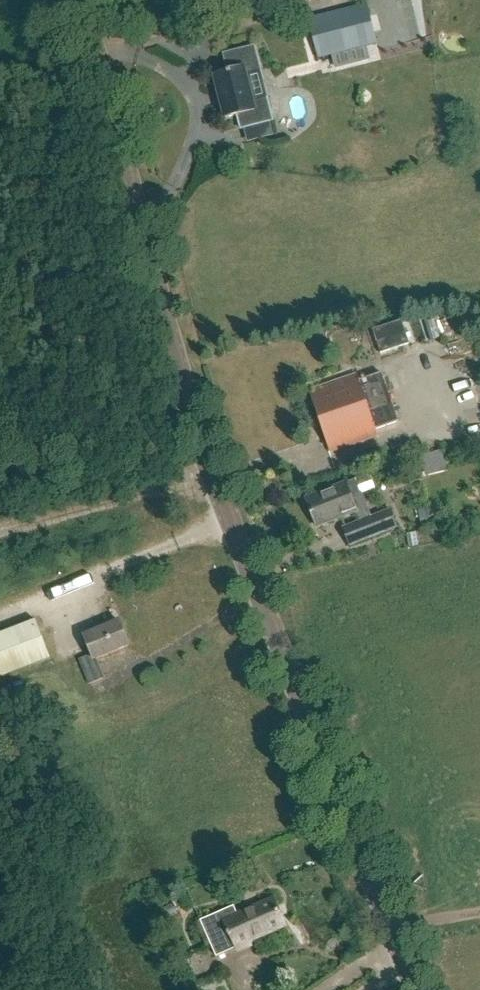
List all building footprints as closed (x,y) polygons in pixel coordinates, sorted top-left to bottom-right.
[(318,57),(377,45),(366,5),(309,19),(318,57)] [(254,101),(247,74),(260,71),(254,47),(224,55),(228,72),(215,76),(225,119),(238,116),(241,130),(273,122),(267,98),(254,101)] [(432,341),(442,338),(436,319),(427,322),(432,341)] [(382,353),(411,343),(403,320),(374,330),(382,353)] [(399,423),(382,374),(358,382),(356,375),(310,391),(331,453),(378,437),(375,431),(399,423)] [(361,493),(356,479),(307,499),(318,526),(356,511),(361,522),(344,528),(351,545),(397,527),(390,510),(372,517),(362,492),(361,493)] [(53,659),(37,620),(0,635),(0,680),(53,659)] [(90,684),(102,679),(95,659),(130,645),(120,621),(85,636),(92,654),(80,659),(90,684)] [(283,921),(274,899),(238,915),(234,906),(200,921),(216,958),(250,943),(249,942),(281,928),(279,923),(283,921)]
